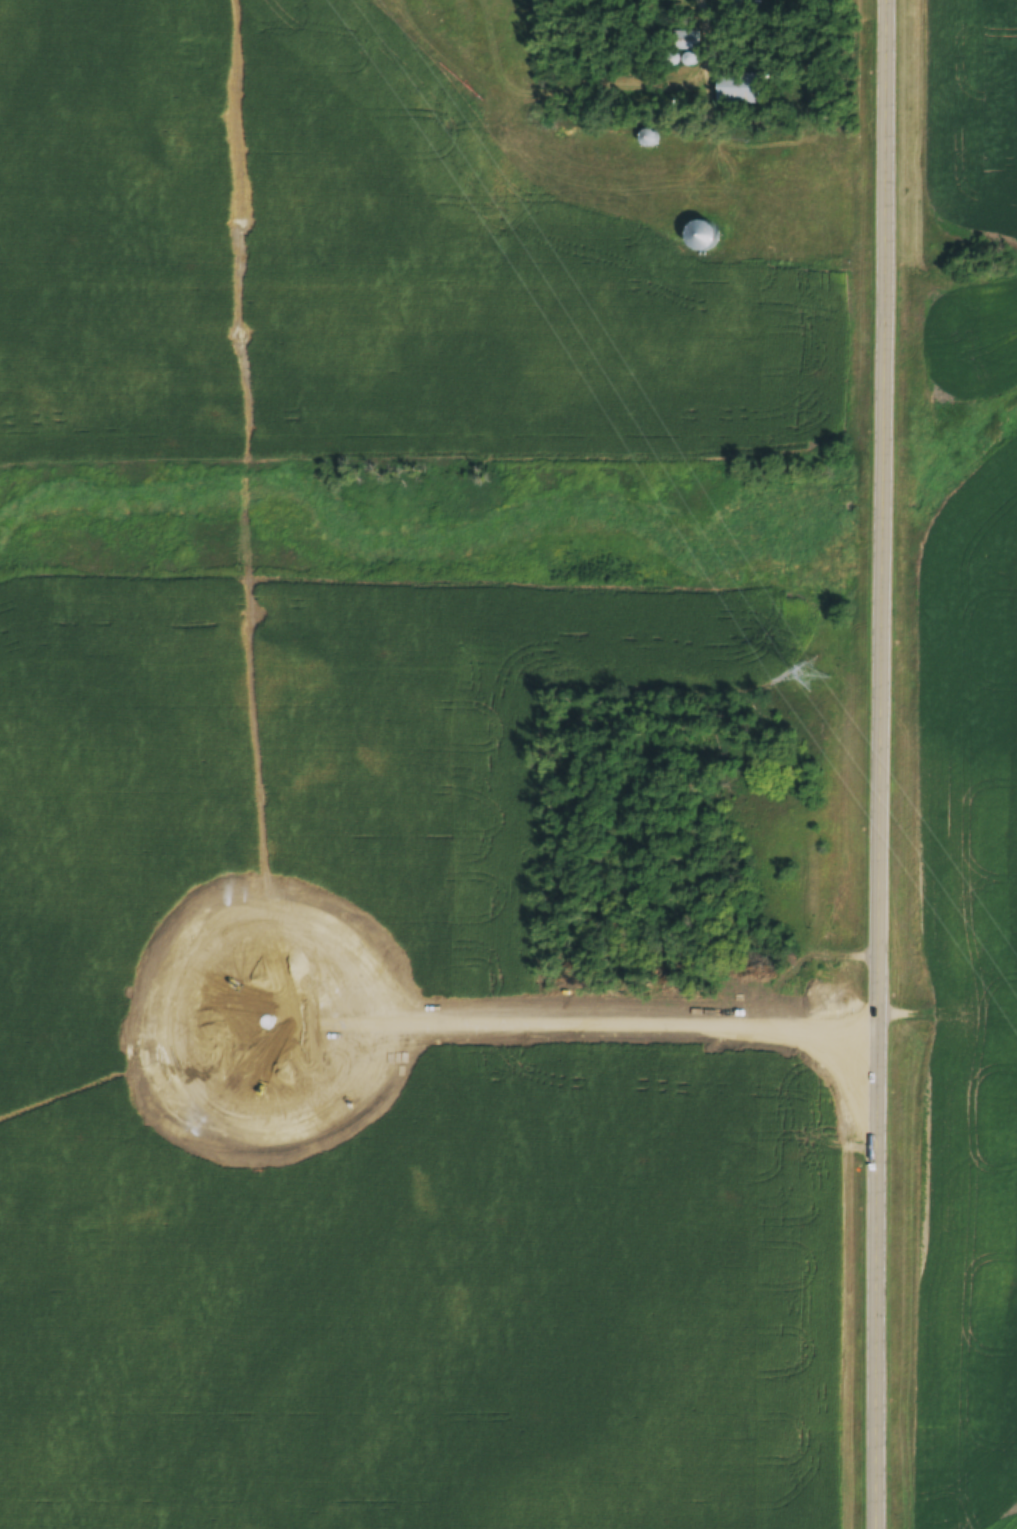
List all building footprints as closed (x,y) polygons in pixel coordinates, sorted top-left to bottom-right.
[(694,32),(670,32),(670,50),(694,50),(694,32)] [(763,105),(763,75),(714,75),(714,105),(763,105)] [(697,254),(714,249),(707,220),(690,224),(697,254)]
